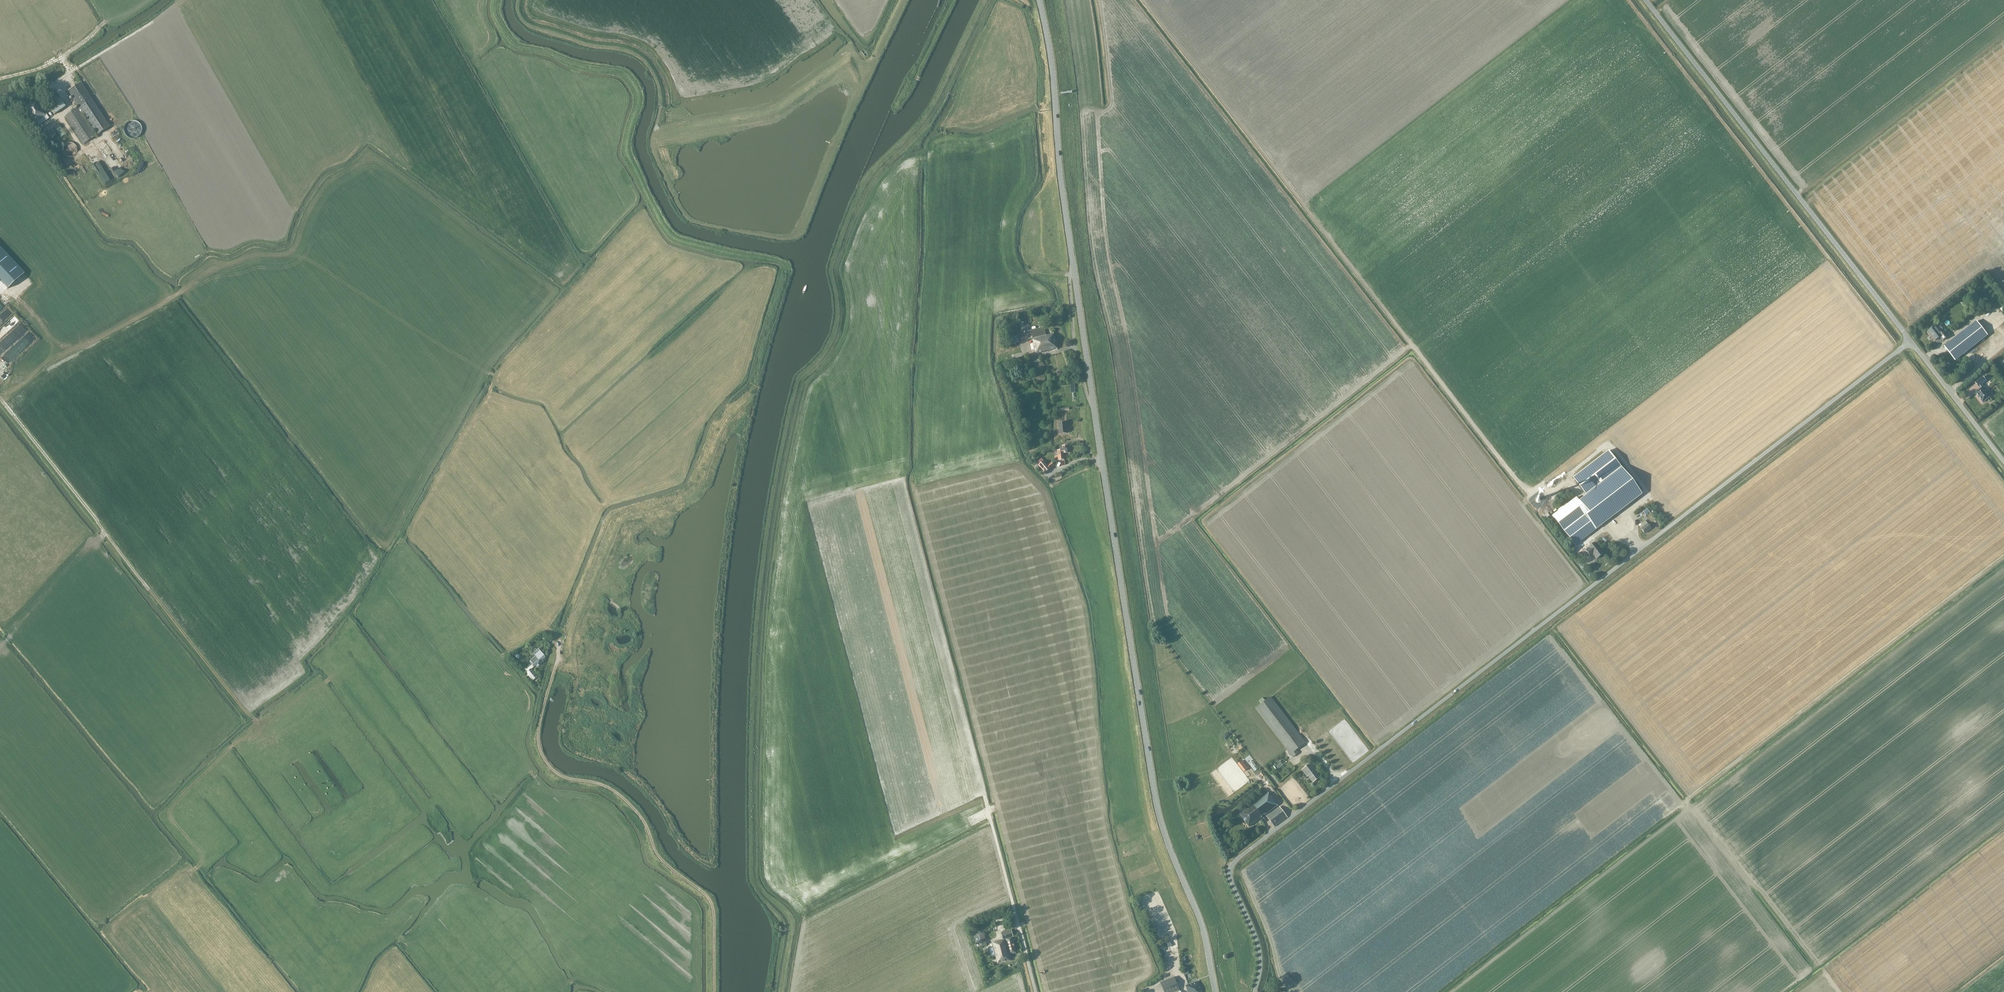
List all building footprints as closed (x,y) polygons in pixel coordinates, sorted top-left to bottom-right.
[(78,108),(82,114),(82,113),(97,135),(110,126),(81,82),(68,91),(79,107),(78,108)] [(64,108),(59,99),(49,105),(54,114),(64,108)] [(36,101),(23,109),(34,124),(31,125),(37,133),(42,130),(39,125),(49,119),(47,115),(46,115),(36,101)] [(96,136),(82,114),(78,108),(65,117),(83,145),(96,136)] [(61,137),(66,135),(59,125),(55,128),(61,137)] [(110,137),(117,133),(115,129),(108,134),(110,137)] [(6,287),(19,274),(0,254),(0,280),(6,287)] [(1952,333),(1976,314),(1973,309),(1969,311),(1970,312),(1968,313),(1970,316),(1951,331),(1952,333)] [(1988,335),(1976,321),(1944,347),(1955,361),(1988,335)] [(1943,341),(1949,336),(1944,330),(1941,333),(1935,326),(1928,332),(1930,335),(1931,335),(1936,340),(1940,337),(1943,341)] [(1054,333),(1046,335),(1045,327),(1031,331),(1033,339),(1033,340),(1032,340),(1033,344),(1030,344),(1032,351),(1034,350),(1035,355),(1057,349),(1054,333)] [(1041,362),(1040,360),(1031,363),(1037,383),(1045,380),(1043,372),(1046,371),(1043,362),(1041,362)] [(1975,393),(1982,403),(1990,397),(1985,391),(1987,390),(1982,384),(1987,381),(1983,376),(1975,382),(1979,387),(1980,388),(1975,393)] [(1058,423),(1059,434),(1067,433),(1066,422),(1058,423)] [(1068,453),(1068,446),(1068,445),(1062,446),(1059,446),(1059,450),(1057,450),(1058,456),(1054,456),(1055,461),(1064,460),(1064,453),(1068,453)] [(1573,478),(1585,495),(1622,467),(1609,450),(1573,478)] [(1051,463),(1048,466),(1044,461),(1038,466),(1045,473),(1050,469),(1054,466),(1051,463)] [(1585,495),(1586,496),(1579,501),(1588,513),(1585,516),(1596,530),(1642,494),(1622,467),(1585,495)] [(1596,530),(1585,516),(1588,513),(1576,497),(1552,515),(1564,531),(1575,546),(1596,530)] [(1645,520),(1639,525),(1644,533),(1651,528),(1645,520)] [(1588,548),(1585,550),(1590,557),(1593,555),(1596,558),(1603,553),(1595,542),(1587,548),(1588,548)] [(532,663),(525,668),(528,671),(531,669),(537,664),(539,666),(544,662),(542,660),(545,658),(542,654),(538,649),(533,653),(536,657),(531,661),(532,663)] [(528,671),(527,672),(533,680),(537,677),(531,669),(528,671)] [(1296,750),(1305,743),(1271,697),(1265,701),(1262,698),(1259,700),(1261,704),(1256,709),(1293,757),(1298,753),(1296,750)] [(1242,760),(1237,763),(1244,772),(1248,768),(1242,760)] [(1312,783),(1320,777),(1315,771),(1316,770),(1311,763),(1301,770),(1307,777),(1308,776),(1312,783)] [(1274,801),(1275,800),(1272,797),(1271,797),(1268,792),(1252,804),(1253,805),(1240,814),(1249,827),(1262,817),(1261,816),(1264,814),(1265,815),(1278,806),(1274,801)] [(1279,807),(1266,816),(1274,827),(1287,817),(1279,807)] [(993,947),(989,948),(991,957),(996,956),(998,964),(1011,961),(1009,955),(1016,953),(1013,941),(1012,938),(1014,938),(1012,930),(1001,932),(1003,940),(997,941),(996,941),(996,942),(992,943),(993,947)] [(976,936),(974,937),(977,947),(986,945),(987,945),(984,934),(976,936)] [(1174,977),(1160,982),(1164,991),(1180,991),(1174,977)] [(1186,986),(1188,991),(1203,991),(1199,981),(1186,986)]
